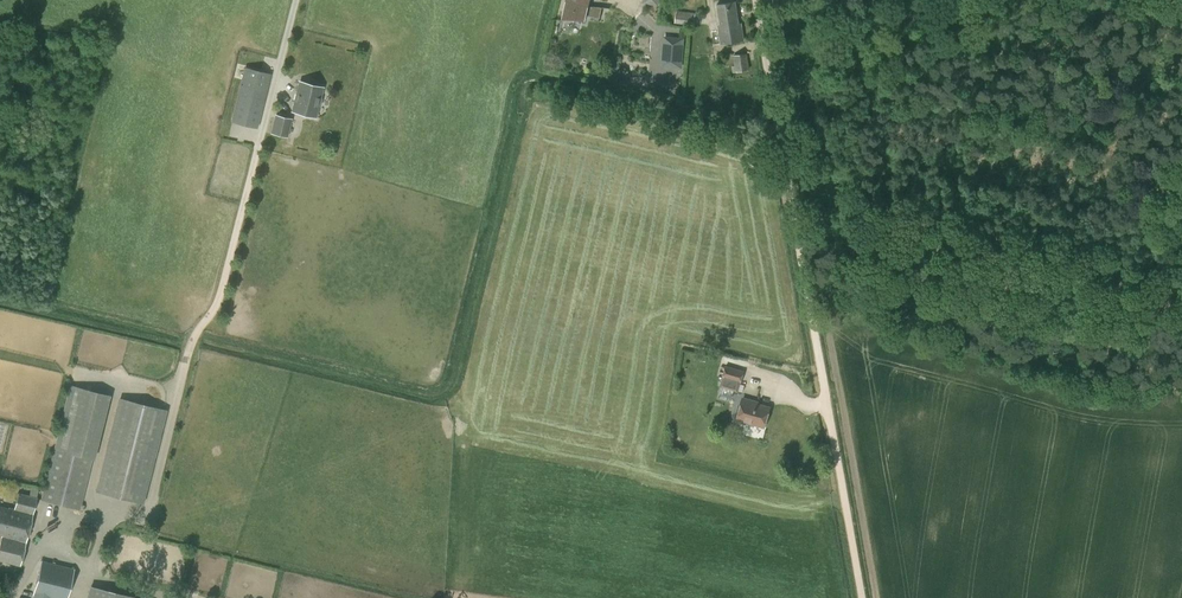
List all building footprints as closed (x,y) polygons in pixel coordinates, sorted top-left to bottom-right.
[(589,0),(566,0),(561,20),(585,21),(589,0)] [(717,26),(720,44),(744,40),(741,24),(739,24),(735,2),(716,5),(720,26),(717,26)] [(675,23),(694,26),(695,13),(676,10),(675,23)] [(670,60),(670,66),(680,67),(683,39),(665,37),(663,60),(670,60)] [(734,55),(737,71),(749,69),(746,53),(734,55)] [(232,121),(256,127),(270,74),(245,68),(232,121)] [(292,111),(315,116),(322,87),(299,82),(292,111)] [(270,133),(287,137),(292,119),(275,115),(270,133)] [(721,378),(722,378),(720,387),(738,392),(740,384),(741,384),(745,371),(725,365),(721,378)] [(109,395),(70,386),(41,499),(80,509),(109,395)] [(744,423),(745,421),(764,427),(769,408),(750,402),(751,400),(743,398),(737,421),(744,423)] [(120,399),(97,491),(143,502),(166,410),(120,399)] [(2,536),(0,543),(0,562),(19,566),(36,499),(18,494),(14,511),(0,508),(0,535),(2,536)] [(74,569),(43,561),(37,588),(34,597),(67,597),(74,569)] [(91,587),(88,597),(137,597),(91,587)]
